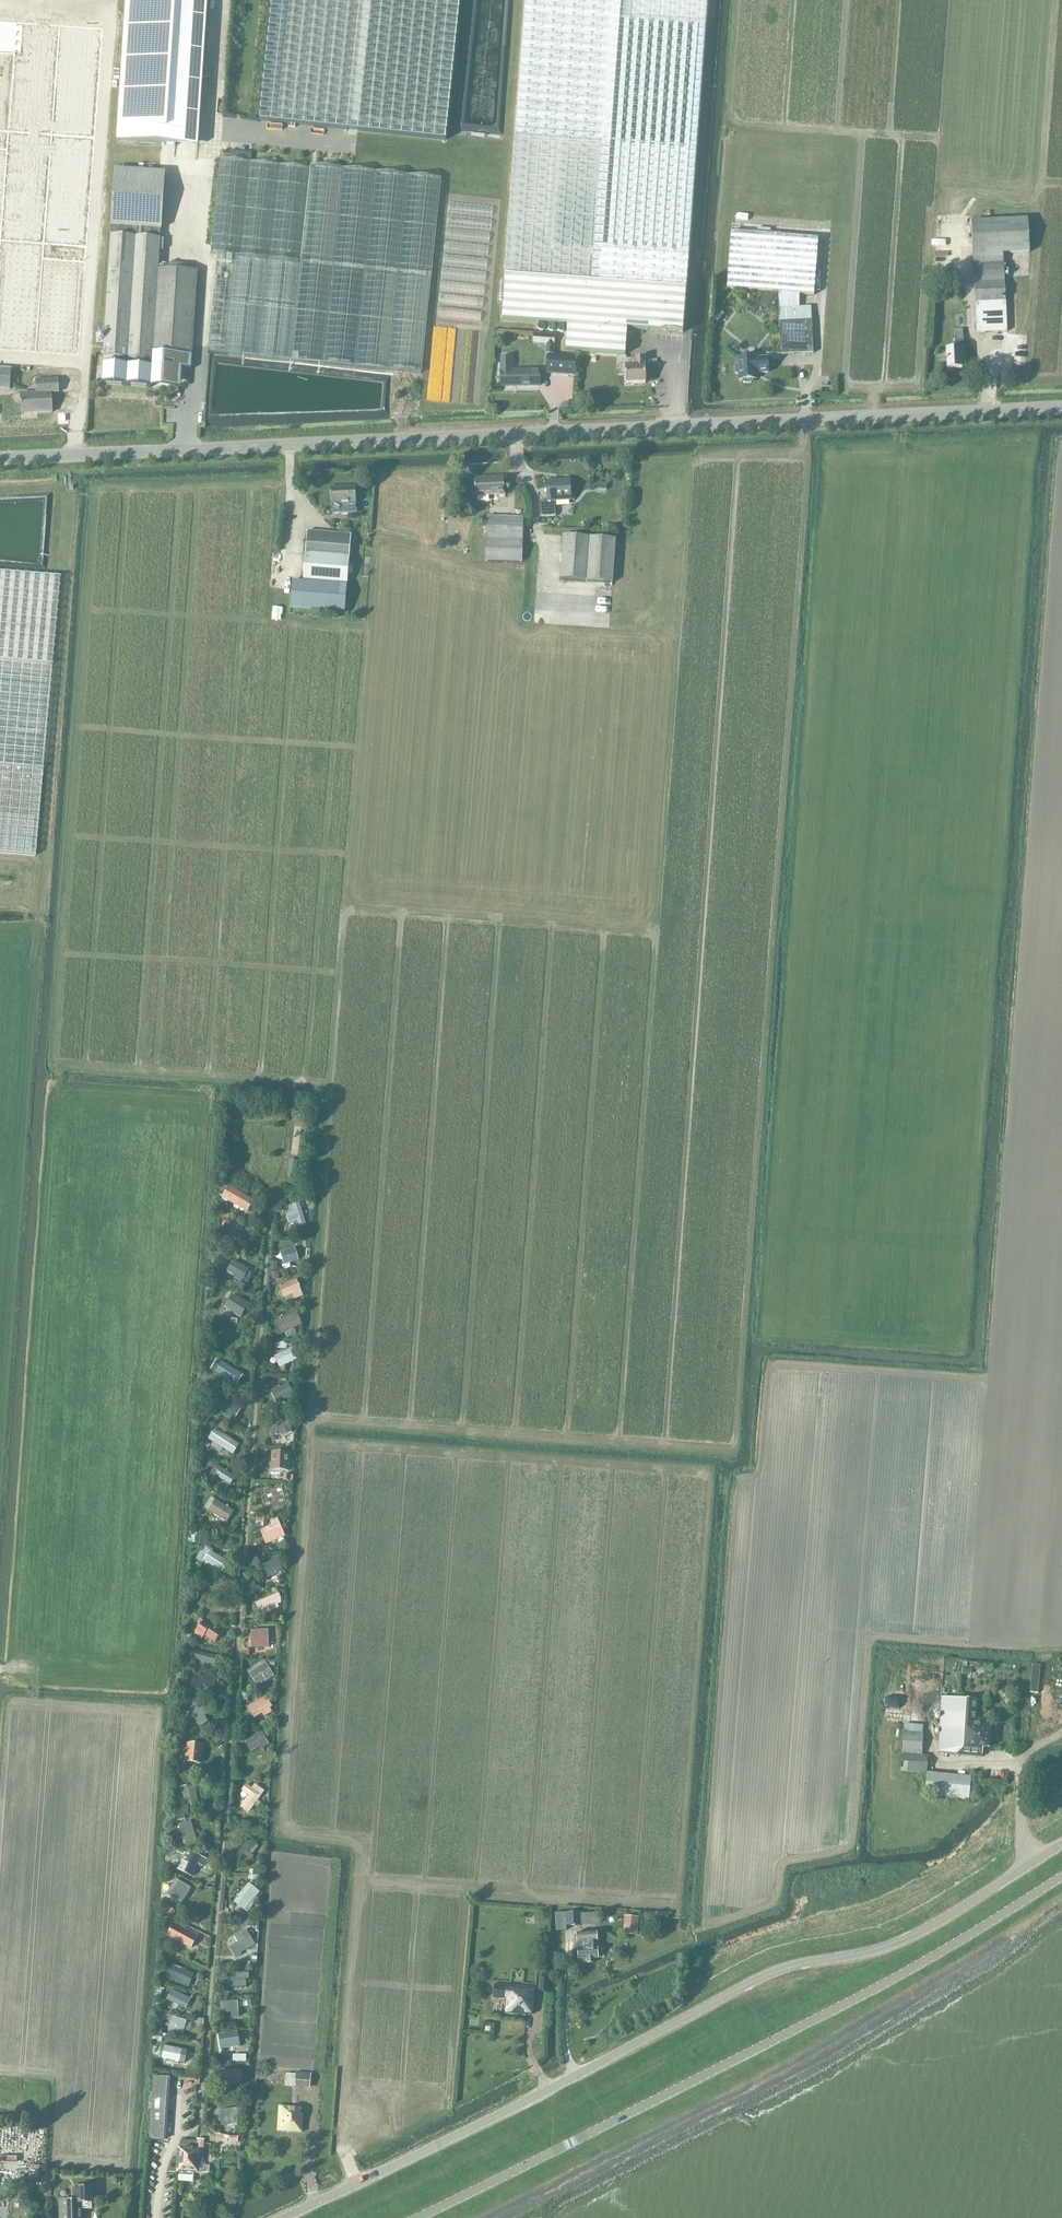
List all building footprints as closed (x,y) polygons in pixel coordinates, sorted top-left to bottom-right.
[(208,0),(127,0),(118,141),(198,147),(208,0)] [(260,121),(358,131),(446,140),(447,130),(460,0),(272,0),(260,121)] [(506,274),(686,288),(707,0),(526,0),(506,274)] [(80,356),(88,246),(96,137),(104,28),(16,22),(16,23),(14,54),(14,60),(8,130),(0,129),(0,350),(80,356)] [(238,62),(238,52),(226,53),(227,62),(238,62)] [(223,129),(230,129),(229,114),(222,114),(223,129)] [(217,253),(207,352),(422,374),(442,177),(311,164),(311,166),(220,157),(211,252),(217,253)] [(105,328),(103,357),(152,361),(152,366),(153,366),(152,381),(177,383),(178,362),(191,363),(190,369),(192,369),(193,353),(195,313),(198,271),(133,267),(135,236),(118,235),(118,226),(136,227),(140,171),(116,169),(111,234),(111,235),(110,250),(105,328)] [(977,333),(1007,332),(1003,253),(1030,252),(1028,220),(972,222),(977,333)] [(731,232),(727,288),(814,295),(819,239),(731,232)] [(686,288),(506,274),(502,319),(568,324),(566,350),(626,355),(627,329),(683,333),(686,288)] [(772,311),(777,300),(764,294),(759,305),(772,311)] [(781,355),(814,353),(811,307),(779,309),(781,355)] [(955,349),(946,349),(947,371),(962,370),(962,363),(965,363),(963,340),(955,340),(955,349)] [(1017,355),(1020,345),(1013,344),(1011,354),(1017,355)] [(549,353),(548,371),(575,373),(576,355),(549,353)] [(501,370),(502,385),(541,384),(540,368),(512,369),(512,356),(501,357),(502,370),(501,370)] [(8,366),(8,357),(0,357),(0,366),(8,366)] [(756,379),(756,373),(769,372),(768,357),(755,358),(755,357),(738,358),(739,365),(737,365),(735,366),(736,372),(737,374),(739,374),(739,380),(743,380),(743,382),(745,383),(751,383),(753,381),(752,379),(756,379)] [(636,358),(636,365),(625,365),(626,383),(646,382),(645,358),(636,358)] [(152,381),(153,366),(152,366),(103,363),(102,384),(152,387),(152,381)] [(37,393),(21,394),(22,411),(37,410),(37,413),(53,412),(51,393),(59,392),(58,379),(36,380),(37,393)] [(477,478),(478,496),(506,494),(505,477),(477,478)] [(572,481),(548,482),(548,500),(540,501),(541,517),(556,516),(555,502),(573,501),(572,481)] [(355,487),(332,488),(333,513),(357,512),(357,503),(356,503),(355,487)] [(486,561),(521,562),(522,554),(523,517),(488,516),(486,561)] [(303,581),(291,580),(289,607),(344,612),(351,534),(307,530),(303,581)] [(563,536),(560,579),(613,583),(616,539),(563,536)] [(35,856),(43,769),(60,576),(0,571),(0,853),(35,856)] [(223,1196),(247,1211),(254,1200),(229,1185),(223,1196)] [(303,1208),(301,1202),(293,1204),(294,1210),(286,1212),(289,1223),(297,1221),(299,1226),(306,1224),(302,1208),(303,1208)] [(245,1244),(251,1233),(229,1220),(220,1236),(227,1241),(230,1235),(245,1244)] [(280,1251),(284,1264),(298,1259),(294,1247),(280,1251)] [(235,1279),(246,1285),(250,1279),(245,1276),(248,1269),(233,1260),(227,1270),(237,1276),(235,1279)] [(293,1294),(294,1299),(303,1296),(296,1279),(280,1285),(284,1297),(293,1294)] [(249,1305),(233,1294),(232,1296),(226,1304),(224,1308),(240,1318),(249,1305)] [(277,1321),(282,1333),(302,1324),(297,1312),(277,1321)] [(231,1329),(222,1339),(232,1347),(240,1337),(231,1329)] [(275,1356),(280,1366),(295,1358),(290,1349),(275,1356)] [(214,1371),(236,1385),(243,1374),(221,1361),(214,1371)] [(271,1390),(277,1404),(294,1397),(288,1383),(271,1390)] [(218,1397),(212,1405),(234,1419),(241,1408),(226,1399),(225,1402),(218,1397)] [(269,1427),(272,1435),(280,1432),(282,1435),(292,1431),(287,1419),(269,1427)] [(209,1437),(233,1454),(239,1444),(216,1427),(209,1437)] [(290,1471),(291,1453),(272,1452),(271,1469),(290,1471)] [(234,1476),(216,1463),(207,1477),(214,1482),(218,1476),(229,1483),(234,1476)] [(282,1487),(261,1493),(264,1505),(285,1500),(282,1487)] [(208,1510),(226,1521),(234,1510),(216,1498),(215,1499),(211,1496),(204,1507),(208,1509),(208,1510)] [(271,1525),(260,1529),(266,1544),(285,1537),(277,1517),(269,1520),(271,1525)] [(201,1550),(197,1558),(203,1562),(204,1560),(222,1571),(228,1561),(211,1551),(213,1549),(207,1545),(204,1551),(201,1550)] [(282,1570),(276,1555),(275,1555),(272,1556),(273,1560),(258,1566),(263,1578),(282,1570)] [(279,1607),(277,1603),(281,1602),(277,1594),(255,1603),(260,1615),(279,1607)] [(204,1636),(214,1643),(222,1632),(204,1620),(194,1633),(202,1639),(204,1636)] [(268,1630),(251,1630),(251,1648),(269,1647),(268,1630)] [(197,1660),(214,1664),(216,1656),(191,1650),(187,1664),(196,1666),(197,1660)] [(272,1676),(272,1675),(273,1674),(266,1662),(249,1673),(258,1686),(272,1676)] [(205,1672),(203,1677),(196,1674),(190,1686),(199,1690),(201,1685),(212,1690),(217,1678),(205,1672)] [(270,1708),(272,1706),(265,1695),(247,1707),(254,1718),(261,1713),(264,1717),(272,1712),(270,1708)] [(197,1698),(195,1697),(188,1701),(200,1727),(208,1723),(197,1698)] [(942,1697),(938,1753),(953,1754),(982,1756),(982,1747),(989,1748),(991,1720),(972,1718),(974,1700),(942,1697)] [(913,1723),(914,1713),(896,1711),(895,1721),(913,1723)] [(902,1723),(902,1730),(921,1731),(922,1724),(902,1723)] [(245,1743),(250,1751),(259,1746),(261,1748),(269,1743),(261,1730),(253,1735),(255,1737),(245,1743)] [(908,1739),(908,1742),(917,1742),(917,1732),(901,1732),(901,1740),(908,1739)] [(901,1753),(922,1753),(922,1742),(902,1742),(901,1753)] [(185,1762),(202,1764),(204,1745),(187,1743),(185,1762)] [(903,1754),(901,1771),(926,1773),(928,1756),(903,1754)] [(969,1794),(969,1776),(925,1775),(924,1793),(969,1794)] [(242,1790),(249,1796),(241,1806),(249,1812),(265,1791),(255,1784),(252,1788),(247,1783),(242,1790)] [(181,1787),(185,1808),(199,1805),(195,1784),(181,1787)] [(175,1832),(177,1840),(186,1837),(187,1837),(186,1838),(188,1844),(197,1841),(191,1821),(181,1824),(183,1829),(184,1829),(175,1832)] [(254,1857),(252,1855),(259,1846),(249,1839),(236,1856),(248,1865),(254,1857)] [(182,1860),(177,1869),(192,1876),(198,1864),(203,1867),(207,1859),(192,1851),(186,1862),(182,1860)] [(167,1894),(182,1903),(191,1888),(176,1879),(167,1894)] [(239,1896),(235,1902),(245,1910),(254,1897),(255,1898),(260,1892),(249,1883),(239,1896)] [(172,1917),(176,1911),(170,1908),(167,1914),(172,1917)] [(567,1913),(567,1925),(580,1925),(579,1913),(567,1913)] [(639,1930),(640,1918),(626,1917),(625,1929),(639,1930)] [(197,1938),(173,1925),(168,1935),(191,1948),(197,1938)] [(238,1942),(230,1947),(237,1958),(242,1955),(242,1953),(256,1945),(253,1941),(256,1939),(249,1927),(234,1935),(238,1942)] [(597,1932),(577,1933),(578,1958),(588,1958),(588,1963),(594,1962),(594,1958),(599,1957),(597,1932)] [(165,1978),(188,1988),(194,1974),(171,1965),(165,1978)] [(805,1970),(804,1981),(824,1981),(824,1976),(819,1975),(819,1971),(805,1970)] [(224,1981),(225,1989),(247,1987),(246,1979),(250,1979),(249,1972),(238,1973),(227,1974),(228,1980),(224,1981)] [(549,1976),(540,1975),(539,1991),(548,1992),(549,1976)] [(493,1998),(506,1999),(505,2013),(526,2015),(526,2013),(533,2014),(536,1987),(495,1984),(493,1998)] [(172,1990),(167,1999),(186,2008),(191,2000),(172,1990)] [(240,2016),(239,2005),(241,2004),(241,2007),(252,2006),(251,1999),(240,2000),(241,2002),(239,2002),(239,2000),(220,2002),(221,2013),(231,2013),(231,2017),(240,2016)] [(169,2030),(183,2035),(187,2022),(173,2017),(169,2030)] [(221,2049),(240,2046),(238,2032),(219,2035),(221,2049)] [(172,2061),(180,2062),(182,2050),(165,2046),(162,2060),(172,2062),(172,2061)] [(221,2085),(242,2086),(242,2070),(222,2069),(221,2085)] [(293,2085),(293,2073),(283,2072),(283,2085),(293,2085)] [(295,2085),(311,2086),(311,2073),(296,2072),(295,2085)] [(151,2137),(162,2138),(166,2138),(170,2078),(155,2077),(151,2137)] [(302,2114),(303,2108),(282,2106),(280,2131),(303,2133),(305,2114),(302,2114)] [(239,2108),(219,2110),(222,2126),(238,2123),(237,2115),(240,2114),(239,2108)] [(208,2122),(205,2130),(213,2133),(216,2125),(208,2122)] [(15,2139),(1,2139),(0,2165),(14,2166),(15,2139)] [(179,2178),(194,2179),(195,2170),(203,2171),(205,2146),(182,2144),(182,2151),(181,2150),(179,2168),(180,2168),(179,2178)] [(217,2146),(217,2154),(234,2153),(234,2145),(217,2146)] [(21,2153),(20,2171),(42,2172),(43,2153),(21,2153)] [(94,2206),(94,2187),(72,2188),(73,2200),(60,2201),(60,2211),(64,2211),(64,2217),(82,2217),(82,2207),(94,2206)]
